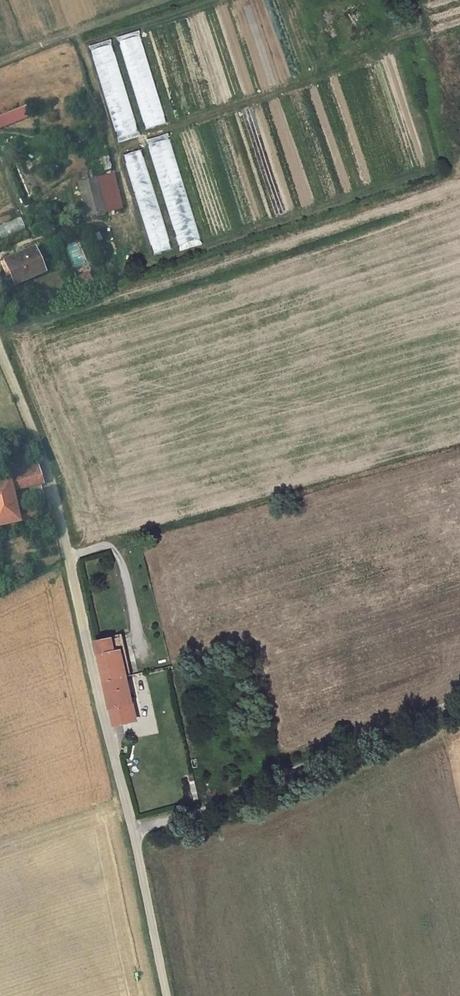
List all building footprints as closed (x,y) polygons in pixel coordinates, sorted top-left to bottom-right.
[(167,123),(143,34),(123,40),(147,129),(167,123)] [(139,132),(115,43),(95,49),(119,137),(139,132)] [(0,116),(0,127),(29,116),(25,106),(0,116)] [(149,144),(179,247),(201,240),(171,138),(149,144)] [(171,251),(145,149),(129,153),(151,242),(152,242),(155,255),(171,251)] [(101,178),(96,179),(104,209),(108,208),(101,178)] [(96,179),(79,183),(87,213),(104,209),(96,179)] [(25,226),(21,217),(0,227),(0,237),(1,238),(25,226)] [(33,248),(4,260),(8,270),(11,269),(16,282),(43,271),(33,248)] [(80,276),(83,284),(91,281),(87,273),(80,276)] [(75,278),(79,286),(83,284),(80,276),(75,278)] [(42,483),(35,460),(2,469),(5,478),(8,477),(11,490),(42,483)] [(0,480),(0,525),(19,521),(17,512),(11,490),(8,477),(5,478),(0,480)] [(49,513),(46,504),(28,509),(29,509),(31,517),(49,513)] [(31,517),(29,509),(17,512),(19,521),(31,517)] [(133,675),(125,636),(118,637),(126,677),(133,675)] [(126,677),(118,637),(98,642),(106,681),(126,677)] [(126,677),(106,681),(116,725),(136,721),(126,677)]
